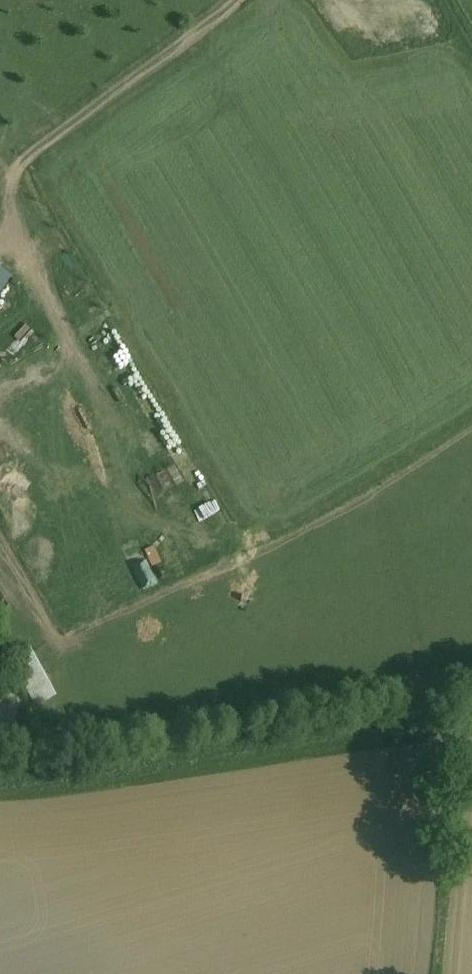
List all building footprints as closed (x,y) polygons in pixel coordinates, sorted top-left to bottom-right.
[(12,276),(0,269),(0,294),(12,276)] [(147,594),(162,588),(143,545),(128,552),(147,594)]
